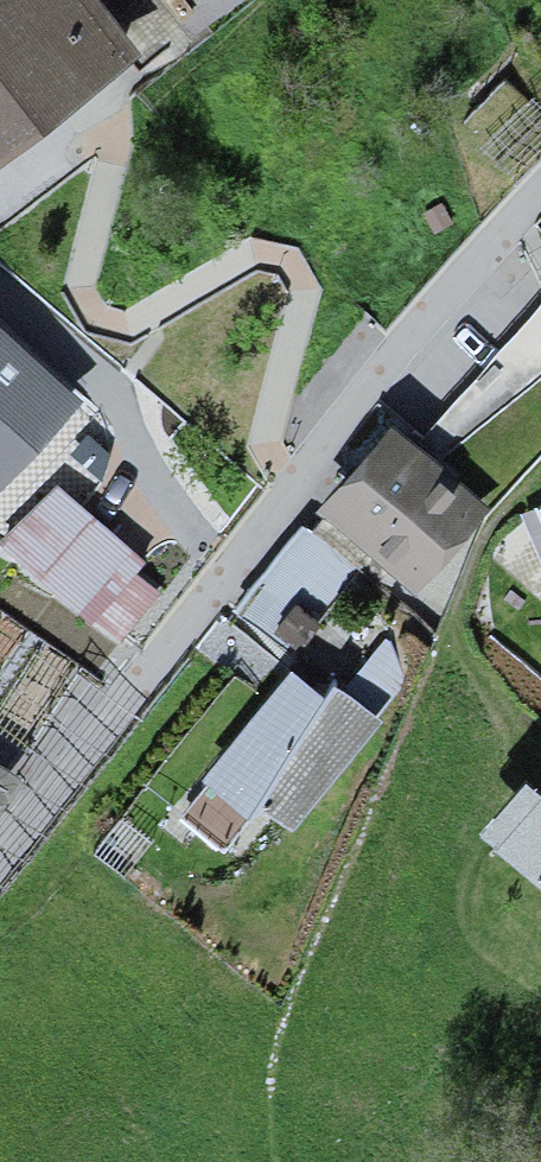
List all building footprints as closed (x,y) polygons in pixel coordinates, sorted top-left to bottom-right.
[(101,0),(0,0),(0,181),(151,65),(101,0)] [(199,47),(264,0),(164,0),(199,47)] [(478,325),(516,364),(540,340),(540,296),(525,280),(478,325)] [(1,507),(90,425),(0,327),(0,507),(1,507)] [(497,530),(404,444),(327,527),(420,613),(497,530)] [(52,493),(0,556),(124,658),(166,609),(142,589),(153,575),(52,493)] [(510,569),(540,599),(540,526),(510,569)] [(305,679),(215,787),(287,846),(377,739),(305,679)] [(28,791),(0,772),(0,834),(28,791)] [(497,831),(540,870),(540,775),(497,831)]
